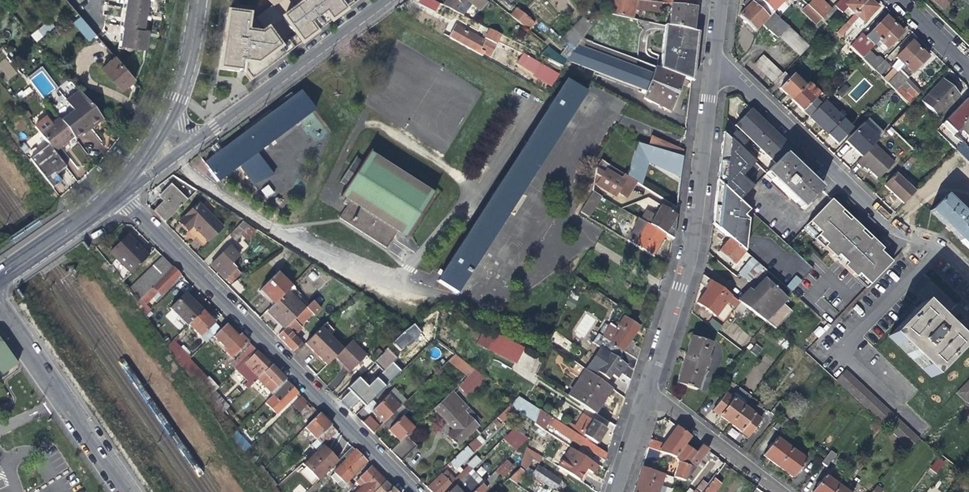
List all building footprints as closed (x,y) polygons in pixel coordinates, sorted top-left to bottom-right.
[(119,46),(144,49),(146,40),(147,30),(142,29),(143,23),(144,14),(147,0),(125,0),(119,46)] [(239,73),(240,69),(242,70),(244,70),(243,73),(250,82),(322,28),(359,0),(268,0),(273,7),(255,18),(227,15),(222,53),(221,61),(225,62),(224,71),(239,73)] [(428,0),(424,0),(420,8),(432,14),(437,5),(428,0)] [(489,0),(448,0),(442,7),(456,14),(467,1),(481,13),(491,2),(489,0)] [(635,10),(636,1),(627,0),(609,0),(607,14),(633,19),(635,10)] [(772,14),(758,0),(756,0),(752,4),(748,0),(746,0),(741,5),(746,9),(744,12),(739,17),(754,32),(761,25),(777,40),(779,38),(799,58),(808,48),(772,14)] [(772,14),(786,0),(758,0),(772,14)] [(820,20),(829,10),(819,0),(810,0),(805,5),(820,20)] [(851,16),(866,0),(839,0),(837,3),(832,8),(838,15),(844,9),(851,16)] [(867,0),(866,0),(851,16),(834,33),(838,38),(853,23),(857,27),(876,8),(867,0)] [(944,9),(952,0),(934,0),(944,9)] [(661,4),(636,1),(635,10),(660,13),(661,4)] [(815,25),(820,20),(805,5),(803,3),(797,8),(815,25)] [(671,5),(669,27),(692,32),(693,17),(694,8),(671,5)] [(511,19),(530,34),(534,28),(530,25),(531,23),(518,11),(511,19)] [(95,36),(93,34),(79,17),(71,23),(87,42),(95,36)] [(574,31),(575,32),(582,39),(591,26),(584,17),(574,31)] [(848,47),(860,59),(868,51),(874,45),(877,42),(893,25),(889,21),(885,17),(870,33),(865,30),(848,47)] [(55,27),(50,20),(31,35),(37,42),(55,27)] [(488,31),(486,34),(482,41),(479,39),(454,25),(446,38),(478,55),(480,52),(486,56),(500,37),(488,31)] [(897,29),(893,25),(877,42),(874,45),(882,53),(901,33),(897,29)] [(665,26),(664,34),(696,41),(697,33),(692,32),(669,27),(665,26)] [(847,46),(858,35),(852,30),(842,40),(847,46)] [(565,46),(566,47),(572,53),(576,47),(580,41),(582,39),(575,32),(565,46)] [(696,41),(664,34),(660,70),(681,78),(691,82),(694,57),(696,41)] [(894,59),(898,63),(902,67),(918,50),(915,46),(910,42),(894,59)] [(566,47),(559,58),(565,63),(572,53),(566,47)] [(675,93),(681,78),(660,70),(656,69),(653,76),(576,47),(572,53),(565,63),(640,91),(637,98),(668,112),(675,93)] [(927,58),(918,50),(902,67),(897,73),(886,84),(893,92),(908,105),(916,97),(902,83),(927,58)] [(561,68),(565,63),(559,58),(550,51),(540,57),(561,68)] [(873,71),(877,67),(881,62),(882,61),(877,56),(873,57),(868,51),(860,59),(873,71)] [(526,57),(520,67),(533,74),(539,64),(526,57)] [(754,66),(773,84),(782,76),(763,57),(754,66)] [(133,81),(114,58),(101,69),(117,87),(121,91),(133,81)] [(885,66),(881,62),(877,67),(873,71),(877,74),(885,66)] [(898,63),(892,69),(897,73),(902,67),(898,63)] [(897,73),(892,69),(882,80),(886,84),(897,73)] [(783,74),(782,76),(773,84),(785,96),(791,102),(802,90),(806,86),(794,75),(789,80),(783,74)] [(583,94),(563,81),(437,283),(456,295),(583,94)] [(941,81),(921,102),(937,118),(957,96),(949,89),(941,81)] [(23,92),(22,90),(16,94),(20,100),(33,91),(30,87),(23,92)] [(820,107),(802,90),(791,102),(800,110),(809,119),(820,107)] [(73,113),(61,123),(72,137),(75,140),(82,134),(84,136),(88,133),(92,130),(91,128),(102,120),(78,93),(65,103),(73,113)] [(203,165),(217,184),(239,168),(253,186),(257,182),(274,176),(258,153),(313,112),(300,94),(219,154),(211,159),(203,165)] [(967,106),(964,103),(941,127),(953,137),(961,129),(968,137),(968,108),(967,106)] [(824,104),(820,107),(809,119),(815,124),(827,136),(842,121),(824,104)] [(754,146),(770,130),(762,122),(761,124),(757,120),(758,118),(750,111),(735,127),(754,146)] [(33,129),(47,147),(52,153),(62,145),(72,137),(61,123),(59,120),(51,126),(45,119),(33,129)] [(846,125),(842,121),(827,136),(831,140),(836,145),(848,133),(844,128),(846,125)] [(853,150),(861,158),(873,146),(877,141),(862,126),(845,143),(853,150)] [(770,130),(754,146),(774,165),(783,156),(790,149),(783,142),(782,144),(779,141),(776,138),(777,137),(770,130)] [(719,153),(715,180),(738,202),(753,186),(742,176),(754,164),(721,133),(719,153)] [(682,158),(683,151),(650,137),(646,147),(636,143),(624,176),(639,185),(648,158),(680,178),(680,174),(682,158)] [(861,158),(859,160),(856,164),(863,170),(866,168),(871,173),(879,180),(893,165),(873,146),(861,158)] [(63,168),(52,153),(47,147),(29,163),(51,192),(59,185),(52,176),(58,171),(63,168)] [(955,151),(964,160),(967,157),(958,148),(955,151)] [(347,206),(397,232),(406,238),(434,194),(368,153),(361,163),(354,159),(347,170),(339,182),(346,187),(340,196),(346,200),(343,204),(347,206)] [(795,168),(783,156),(774,165),(765,175),(801,210),(819,191),(813,185),(795,168)] [(591,183),(612,196),(613,194),(617,197),(621,191),(623,187),(619,184),(620,182),(603,171),(606,165),(598,160),(593,169),(591,183)] [(892,195),(903,205),(914,193),(903,183),(906,180),(898,173),(884,187),(892,195)] [(738,202),(715,180),(714,196),(718,200),(717,213),(716,213),(716,218),(727,227),(735,229),(733,231),(745,233),(747,221),(742,217),(748,211),(738,202)] [(261,190),(266,198),(274,193),(269,185),(261,190)] [(165,201),(153,213),(164,225),(188,202),(171,186),(163,193),(160,196),(165,201)] [(600,196),(592,191),(579,212),(587,217),(600,196)] [(609,201),(617,206),(619,202),(617,197),(613,194),(612,196),(609,201)] [(718,200),(714,196),(711,225),(728,239),(742,252),(745,233),(733,231),(735,229),(727,227),(716,218),(716,213),(717,213),(718,200)] [(960,242),(968,234),(968,236),(968,220),(945,198),(930,213),(946,228),(960,242)] [(842,269),(854,280),(857,277),(859,278),(869,268),(872,270),(880,262),(875,258),(879,254),(882,251),(877,247),(870,240),(868,242),(859,234),(861,232),(850,221),(847,223),(839,215),(841,213),(829,202),(802,231),(813,242),(816,238),(825,247),(822,250),(834,261),(837,258),(845,266),(842,269)] [(198,234),(208,243),(223,229),(198,205),(178,225),(187,233),(193,228),(198,234)] [(645,210),(639,219),(663,233),(669,237),(674,230),(675,216),(665,208),(660,205),(654,215),(645,210)] [(397,232),(347,206),(339,221),(389,247),(397,232)] [(850,221),(841,213),(839,215),(847,223),(850,221)] [(625,241),(650,256),(657,244),(663,233),(639,219),(636,217),(631,225),(633,227),(625,241)] [(243,224),(235,232),(229,237),(236,244),(243,238),(251,244),(258,234),(243,224)] [(870,240),(861,232),(859,234),(868,242),(870,240)] [(968,234),(960,242),(968,250),(968,236),(968,234)] [(126,236),(124,239),(136,252),(139,249),(126,236)] [(816,238),(813,242),(822,250),(825,247),(816,238)] [(136,252),(124,239),(108,254),(129,275),(147,258),(139,249),(136,252)] [(731,265),(742,252),(728,239),(722,246),(717,253),(731,265)] [(224,281),(229,286),(239,275),(235,271),(236,271),(231,266),(240,258),(230,248),(210,268),(218,277),(223,282),(224,281)] [(857,277),(854,280),(865,291),(890,264),(879,254),(875,258),(880,262),(872,270),(869,268),(859,278),(857,277)] [(139,284),(147,292),(163,277),(171,268),(165,261),(162,258),(161,257),(149,268),(150,272),(139,284)] [(837,258),(834,261),(842,269),(845,266),(837,258)] [(180,276),(171,268),(163,277),(147,292),(134,306),(143,319),(150,312),(145,307),(151,300),(154,302),(180,276)] [(267,298),(274,305),(287,292),(290,289),(276,275),(260,291),(267,298)] [(784,288),(790,293),(800,283),(794,277),(784,288)] [(236,297),(245,306),(256,295),(241,278),(227,288),(236,297)] [(739,304),(753,315),(764,323),(785,300),(764,281),(753,293),(748,298),(746,296),(739,304)] [(696,308),(716,323),(730,300),(711,285),(703,296),(696,308)] [(305,309),(287,292),(274,305),(266,314),(272,320),(277,325),(272,333),(276,338),(305,309)] [(186,328),(188,326),(201,313),(192,303),(183,295),(168,309),(186,328)] [(313,301),(305,309),(276,338),(286,348),(294,356),(303,347),(295,338),(303,330),(301,328),(314,315),(316,317),(322,311),(313,301)] [(921,305),(889,338),(930,379),(963,346),(943,327),(921,305)] [(209,321),(201,313),(188,326),(200,339),(201,337),(207,343),(216,334),(210,328),(213,325),(209,321)] [(574,331),(583,338),(596,320),(587,313),(574,331)] [(619,334),(608,326),(602,339),(636,359),(639,348),(634,344),(635,342),(633,340),(630,338),(638,327),(625,318),(617,328),(619,331),(620,332),(619,334)] [(819,338),(829,328),(820,320),(810,331),(819,338)] [(327,324),(321,329),(328,337),(334,331),(327,324)] [(632,370),(636,359),(602,339),(608,326),(605,324),(593,342),(601,348),(588,365),(597,371),(608,379),(612,374),(617,378),(621,372),(624,375),(629,379),(630,376),(632,370)] [(227,364),(234,372),(254,351),(245,343),(239,336),(237,339),(226,328),(214,340),(226,352),(224,354),(230,361),(227,364)] [(326,367),(335,359),(343,351),(328,337),(321,329),(314,337),(305,346),(315,356),(326,367)] [(404,331),(388,347),(393,352),(409,336),(404,331)] [(520,348),(500,338),(492,352),(512,363),(520,348)] [(703,368),(705,369),(707,361),(705,360),(711,344),(690,338),(676,384),(696,390),(703,368)] [(17,365),(0,340),(0,377),(17,365)] [(351,342),(343,351),(335,359),(343,367),(349,374),(366,357),(351,342)] [(756,343),(750,350),(756,356),(763,349),(756,343)] [(170,344),(166,348),(172,354),(175,351),(170,344)] [(246,391),(257,380),(270,367),(263,360),(254,351),(234,372),(245,383),(242,386),(246,391)] [(382,354),(372,363),(382,373),(358,396),(361,399),(367,406),(401,373),(382,354)] [(597,371),(588,365),(586,369),(595,375),(597,371)] [(275,373),(270,367),(257,380),(271,394),(283,381),(275,373)] [(843,384),(907,451),(918,442),(847,369),(837,379),(844,383),(843,384)] [(463,393),(482,375),(476,371),(458,388),(463,393)] [(586,371),(569,398),(593,413),(603,398),(610,388),(586,371)] [(347,389),(337,399),(342,405),(366,381),(361,375),(353,383),(354,384),(348,390),(347,389)] [(206,379),(195,390),(203,402),(212,393),(217,389),(206,379)] [(744,379),(734,393),(745,401),(755,388),(744,379)] [(968,401),(968,381),(956,395),(966,404),(968,401)] [(290,388),(285,383),(263,405),(275,417),(297,395),(290,388)] [(385,395),(399,410),(408,401),(395,387),(385,395)] [(455,401),(463,393),(458,388),(444,401),(447,403),(437,412),(451,426),(455,430),(456,430),(449,437),(459,447),(480,428),(469,418),(466,420),(460,415),(464,412),(456,404),(455,401)] [(221,402),(212,393),(203,402),(210,412),(221,402)] [(741,407),(745,401),(734,393),(730,398),(741,407)] [(720,417),(730,424),(743,408),(741,407),(730,398),(725,394),(712,411),(720,417)] [(396,412),(399,410),(385,395),(369,411),(375,417),(383,425),(384,425),(396,412)] [(296,412),(305,403),(301,398),(292,407),(296,412)] [(536,425),(541,412),(518,398),(513,406),(517,411),(536,425)] [(745,409),(743,408),(730,424),(737,430),(747,438),(760,421),(754,417),(763,406),(754,398),(745,409)] [(228,409),(221,402),(210,412),(216,420),(228,409)] [(513,406),(499,419),(505,423),(517,411),(513,406)] [(305,421),(314,412),(311,408),(302,417),(305,421)] [(393,438),(399,444),(401,442),(408,436),(414,430),(396,412),(384,425),(389,431),(387,432),(393,438)] [(469,418),(464,412),(460,415),(466,420),(469,418)] [(592,452),(595,447),(565,427),(541,412),(536,425),(545,431),(547,427),(549,425),(558,430),(557,432),(573,442),(574,440),(592,452)] [(304,430),(322,448),(336,434),(326,424),(318,416),(304,430)] [(605,432),(583,416),(575,427),(569,423),(565,427),(595,447),(601,437),(605,432)] [(359,422),(373,435),(377,431),(364,418),(359,422)] [(222,427),(232,436),(237,431),(227,422),(222,427)] [(516,450),(527,439),(515,427),(503,437),(516,450)] [(239,429),(237,431),(232,436),(230,439),(244,454),(253,444),(239,429)] [(648,449),(675,458),(677,456),(684,447),(690,439),(677,429),(666,442),(659,440),(652,437),(648,449)] [(417,446),(408,436),(401,442),(399,444),(390,453),(400,463),(417,446)] [(768,460),(778,467),(791,450),(776,439),(763,456),(768,460)] [(474,442),(449,465),(447,467),(449,469),(451,467),(455,472),(458,469),(480,448),(474,442)] [(604,460),(606,454),(595,447),(592,452),(604,460)] [(677,456),(675,458),(678,464),(675,472),(673,478),(685,482),(707,452),(701,447),(694,455),(691,452),(684,447),(677,456)] [(329,456),(322,448),(299,468),(316,484),(337,463),(329,456)] [(522,471),(526,474),(528,467),(533,462),(540,464),(543,459),(526,448),(520,469),(522,471)] [(598,466),(571,448),(559,467),(579,480),(584,473),(587,469),(593,473),(598,466)] [(342,457),(346,462),(355,453),(351,449),(342,457)] [(805,461),(791,450),(778,467),(785,473),(792,478),(805,461)] [(828,467),(836,454),(830,450),(822,463),(828,467)] [(359,458),(355,453),(346,462),(333,475),(344,486),(366,464),(359,458)] [(936,473),(945,463),(938,457),(930,467),(936,473)] [(481,488),(476,491),(486,491),(502,477),(504,479),(515,468),(509,461),(481,488)] [(664,475),(642,468),(639,478),(636,487),(647,490),(654,491),(659,491),(664,475)] [(370,469),(356,483),(361,489),(359,491),(374,491),(384,483),(377,475),(370,469)] [(453,489),(458,483),(467,476),(468,474),(470,472),(467,469),(462,473),(459,476),(453,481),(446,473),(427,490),(429,491),(449,491),(453,489)] [(556,491),(557,491),(562,483),(541,469),(535,478),(556,491)] [(257,476),(268,491),(271,490),(276,488),(262,471),(257,476)] [(526,474),(522,471),(511,481),(518,486),(529,476),(526,474)] [(467,476),(458,483),(453,489),(449,491),(476,491),(481,488),(468,474),(467,476)] [(838,487),(825,477),(813,491),(834,491),(838,487)] [(715,479),(714,478),(703,491),(705,491),(715,479)] [(715,479),(705,491),(715,491),(721,484),(715,479)] [(838,487),(834,491),(849,491),(855,485),(846,479),(839,488),(838,487)] [(565,489),(567,486),(562,483),(557,491),(564,491),(565,489)] [(341,491),(350,491),(354,488),(349,484),(341,491)] [(376,491),(393,491),(391,490),(385,484),(376,491)]
